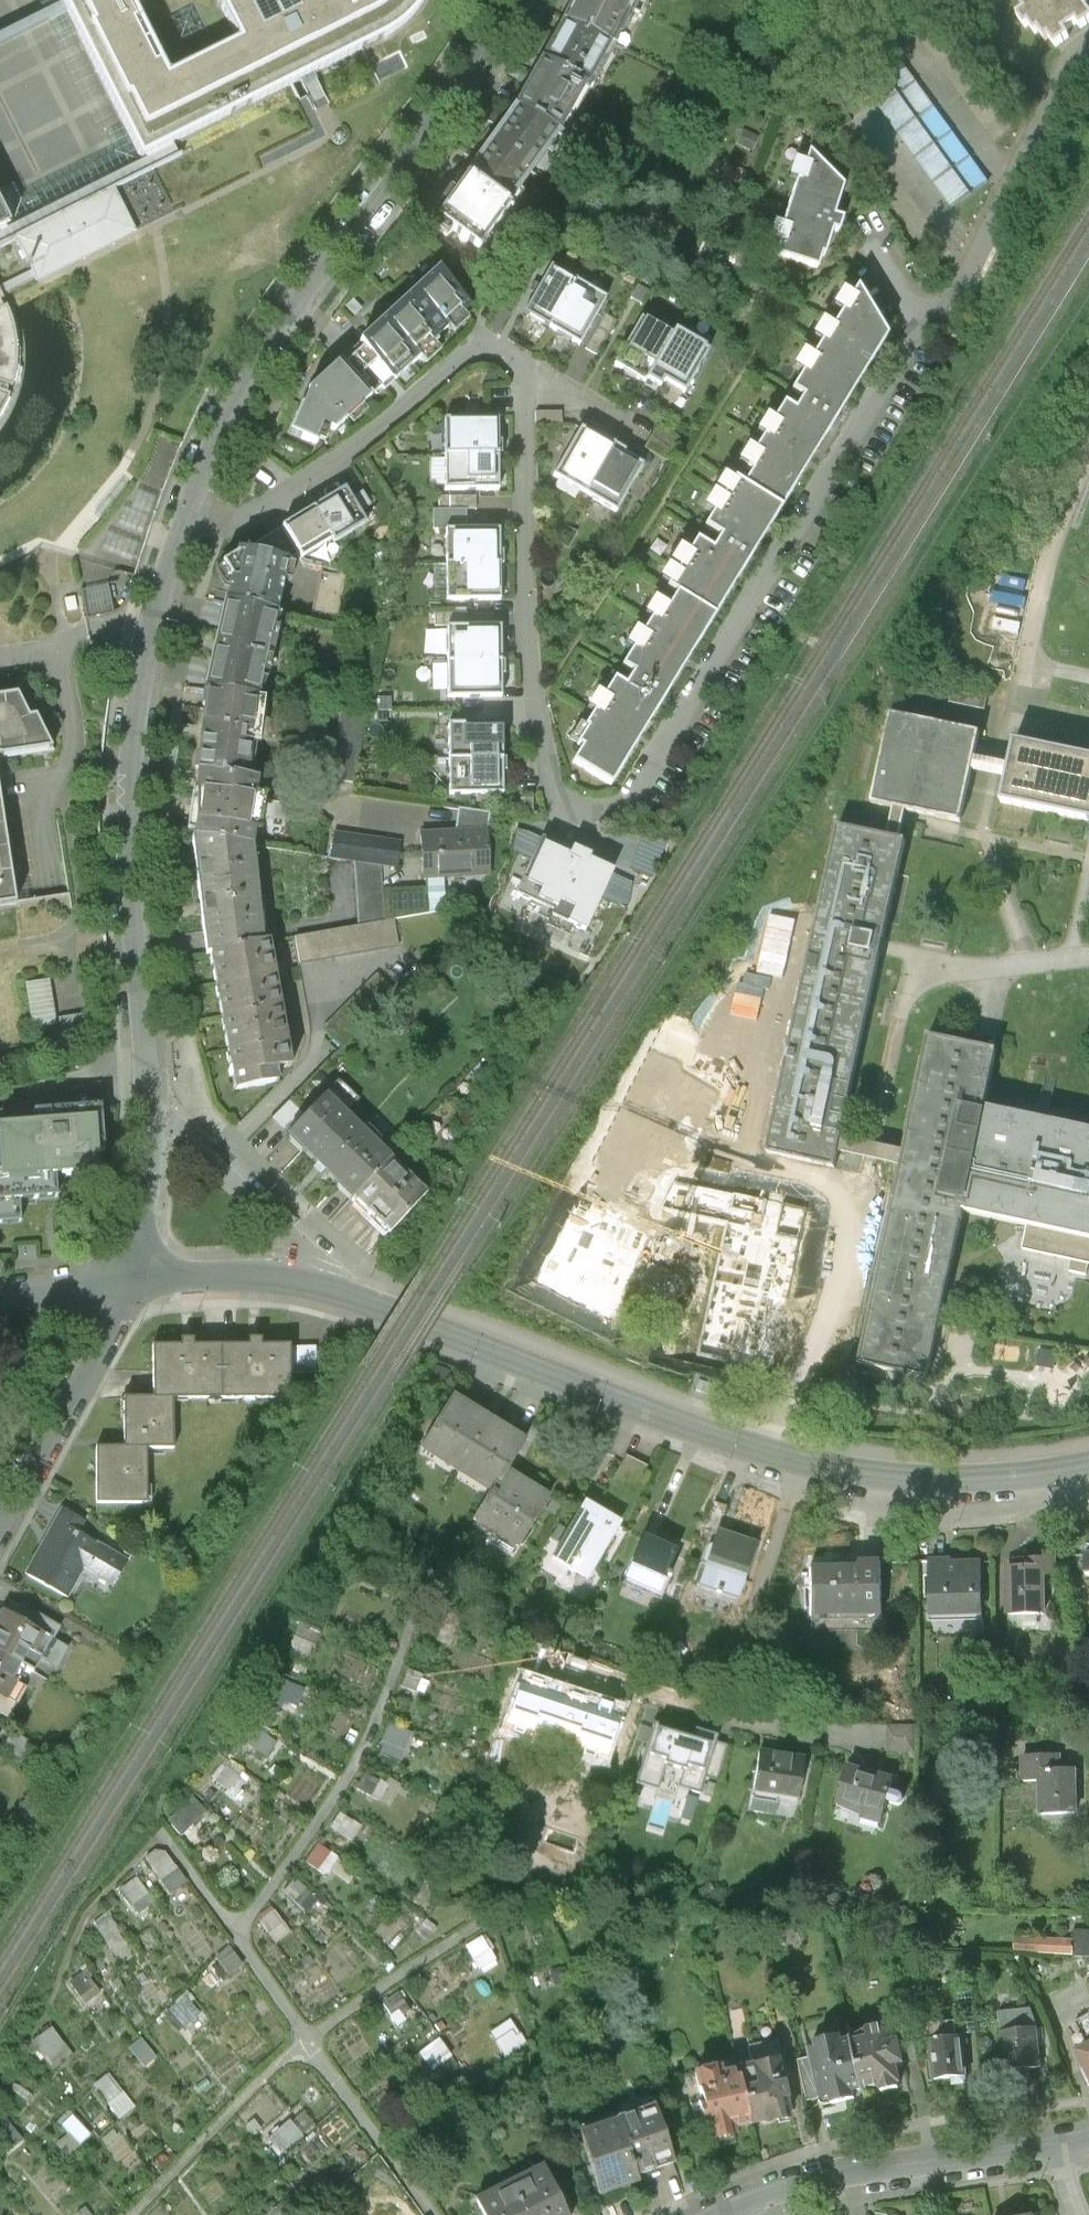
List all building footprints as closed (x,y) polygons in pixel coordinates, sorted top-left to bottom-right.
[(0,33),(0,44),(71,8),(67,0),(66,0),(0,33)] [(71,8),(144,156),(174,141),(234,111),(306,74),(410,21),(430,0),(230,0),(247,34),(176,71),(141,0),(67,0),(71,8)] [(560,29),(605,57),(630,0),(573,0),(560,29)] [(1026,4),(1021,8),(1026,13),(1018,19),(1025,28),(1029,25),(1035,33),(1039,30),(1044,38),(1048,36),(1056,46),(1066,39),(1061,32),(1076,21),(1081,28),(1088,22),(1088,17),(1084,10),(1087,7),(1082,0),(1023,0),(1026,4)] [(560,29),(537,65),(582,93),(605,57),(560,29)] [(537,65),(507,111),(552,140),(582,93),(537,65)] [(911,82),(881,102),(947,203),(983,179),(937,109),(932,113),(911,82)] [(507,111),(460,185),(505,214),(552,140),(507,111)] [(2,293),(32,278),(36,287),(141,235),(118,190),(183,158),(176,144),(174,141),(144,156),(12,221),(0,228),(0,288),(2,293)] [(807,147),(771,254),(813,265),(825,227),(834,230),(838,222),(841,215),(831,210),(840,183),(807,147)] [(460,185),(434,225),(479,254),(505,214),(460,185)] [(12,221),(0,196),(0,228),(12,221)] [(576,287),(545,271),(518,322),(548,338),(576,287)] [(375,362),(347,388),(364,406),(464,314),(430,278),(359,344),(375,362)] [(638,285),(629,299),(642,306),(651,293),(638,285)] [(738,482),(778,506),(831,418),(882,335),(849,285),(787,387),(797,393),(788,409),(777,403),(751,446),(758,450),(738,482)] [(606,304),(576,287),(548,338),(579,354),(606,304)] [(5,416),(13,394),(17,367),(13,334),(2,293),(0,288),(0,423),(5,416)] [(605,315),(585,349),(596,356),(616,321),(605,315)] [(672,342),(639,325),(617,367),(650,383),(672,342)] [(704,359),(672,342),(650,383),(682,400),(704,359)] [(364,406),(347,388),(331,370),(298,400),(282,443),(313,455),(364,406)] [(445,416),(445,452),(500,452),(499,415),(445,416)] [(550,485),(582,504),(611,452),(579,434),(550,485)] [(445,452),(445,489),(500,489),(500,452),(445,452)] [(582,504),(615,522),(644,471),(611,452),(582,504)] [(778,506),(738,482),(729,476),(700,524),(715,533),(706,548),(691,539),(662,586),(670,591),(711,615),(748,554),(778,506)] [(335,542),(367,523),(361,513),(371,507),(362,492),(351,498),(345,487),(314,505),(335,542)] [(304,561),(335,542),(314,505),(279,526),(304,561)] [(446,531),(468,530),(467,508),(432,510),(432,532),(446,531)] [(503,563),(502,529),(468,530),(446,531),(447,565),(503,563)] [(237,546),(224,605),(286,616),(298,559),(237,546)] [(504,596),(503,563),(447,565),(449,598),(504,596)] [(1026,579),(999,573),(997,584),(1023,590),(1026,579)] [(1027,597),(991,589),(988,600),(1025,608),(1027,597)] [(662,695),(711,615),(670,591),(660,607),(655,603),(618,664),(628,670),(619,685),(607,678),(568,742),(576,747),(569,760),(608,784),(662,695)] [(215,649),(206,697),(271,705),(286,616),(224,605),(215,649)] [(441,628),(468,627),(468,609),(440,610),(441,628)] [(448,628),(448,663),(503,663),(503,628),(448,628)] [(448,663),(448,699),(503,699),(503,663),(448,663)] [(988,694),(952,686),(949,700),(985,707),(988,694)] [(54,751),(37,716),(29,717),(18,694),(0,696),(0,759),(54,751)] [(201,736),(196,777),(260,785),(271,705),(206,697),(201,736)] [(368,710),(343,706),(331,777),(356,781),(368,710)] [(979,732),(890,712),(870,801),(893,806),(905,808),(911,810),(959,820),(971,768),(974,755),(979,732)] [(448,725),(450,761),(506,759),(505,723),(448,725)] [(1015,739),(1010,762),(1007,776),(1001,802),(1088,821),(1088,755),(1015,739)] [(1010,762),(974,755),(971,768),(990,772),(1007,776),(1010,762)] [(450,761),(451,797),(507,795),(506,759),(450,761)] [(196,777),(189,841),(255,848),(260,785),(196,777)] [(16,904),(16,902),(17,901),(0,791),(0,906),(16,904)] [(899,834),(905,808),(893,806),(886,835),(898,838),(899,834)] [(461,810),(457,832),(490,830),(491,814),(461,810)] [(838,825),(766,1151),(833,1166),(836,1150),(838,1142),(840,1133),(880,951),(883,939),(905,840),(898,838),(886,835),(838,825)] [(424,877),(430,877),(446,876),(492,872),(490,830),(457,832),(421,835),(424,877)] [(332,857),(356,861),(382,866),(399,868),(403,841),(335,831),(332,857)] [(540,838),(513,894),(586,929),(612,873),(586,860),(588,856),(573,849),(571,853),(540,838)] [(195,889),(197,907),(260,895),(255,848),(189,841),(195,889)] [(384,890),(382,866),(356,861),(359,927),(395,920),(447,910),(446,876),(430,877),(430,887),(384,890)] [(201,925),(208,959),(270,947),(260,895),(197,907),(201,925)] [(399,947),(395,920),(359,927),(297,936),(301,963),(399,947)] [(208,959),(220,1020),(283,1008),(270,947),(208,959)] [(53,980),(28,984),(35,1031),(62,1027),(64,1041),(95,1037),(91,1014),(59,1019),(53,980)] [(220,1020),(234,1088),(296,1075),(283,1008),(220,1020)] [(983,1106),(995,1052),(967,1045),(930,1037),(906,1148),(904,1156),(902,1165),(899,1180),(858,1361),(924,1376),(936,1321),(961,1209),(1025,1223),(1024,1229),(1020,1246),(1068,1257),(1067,1262),(1065,1267),(1084,1271),(1085,1266),(1086,1261),(1088,1261),(1088,1129),(983,1106)] [(307,1120),(290,1137),(302,1148),(306,1144),(325,1162),(345,1181),(339,1186),(353,1200),(393,1159),(329,1098),(307,1120)] [(271,1119),(290,1137),(307,1120),(289,1101),(271,1119)] [(20,1200),(57,1197),(56,1175),(99,1172),(97,1152),(104,1152),(100,1106),(33,1111),(34,1123),(0,1125),(0,1223),(22,1221),(20,1200)] [(838,1142),(836,1150),(871,1158),(902,1165),(904,1156),(906,1148),(881,1142),(874,1141),(840,1133),(838,1142)] [(428,1193),(393,1159),(353,1200),(382,1227),(389,1234),(428,1193)] [(253,1343),(223,1343),(223,1396),(292,1395),(292,1372),(291,1344),(291,1342),(262,1342),(261,1336),(257,1336),(253,1336),(253,1343)] [(173,1396),(223,1396),(223,1343),(194,1344),(194,1338),(189,1338),(184,1338),(184,1344),(154,1345),(155,1396),(173,1396)] [(317,1344),(291,1344),(292,1372),(317,1371),(317,1344)] [(455,1394),(422,1447),(493,1492),(509,1466),(526,1438),(455,1394)] [(174,1444),(173,1396),(155,1396),(125,1397),(125,1445),(99,1445),(100,1501),(147,1500),(146,1445),(174,1444)] [(552,1493),(509,1466),(493,1492),(473,1525),(516,1551),(552,1493)] [(585,1500),(552,1556),(588,1578),(622,1521),(585,1500)] [(717,1502),(710,1527),(716,1529),(723,1531),(731,1506),(717,1502)] [(85,1523),(62,1510),(26,1575),(67,1598),(83,1570),(113,1586),(127,1561),(79,1535),(85,1523)] [(716,1529),(698,1585),(739,1597),(756,1541),(723,1531),(716,1529)] [(1079,1555),(1088,1555),(1088,1530),(1079,1530),(1079,1555)] [(655,1599),(677,1549),(643,1534),(621,1584),(655,1599)] [(1079,1555),(1079,1577),(1088,1577),(1088,1555),(1079,1555)] [(979,1557),(920,1559),(922,1618),(981,1616),(979,1557)] [(1031,1567),(1001,1568),(1003,1613),(1045,1611),(1043,1577),(1058,1576),(1057,1557),(1030,1558),(1031,1567)] [(857,1565),(809,1566),(810,1614),(881,1613),(880,1560),(857,1560),(857,1565)] [(0,1619),(0,1652),(27,1667),(33,1671),(41,1657),(57,1666),(68,1646),(54,1638),(30,1624),(5,1610),(0,1619)] [(37,1612),(30,1624),(54,1638),(61,1625),(37,1612)] [(0,1652),(0,1696),(16,1705),(26,1687),(18,1683),(27,1667),(0,1652)] [(566,1666),(537,1656),(524,1691),(521,1690),(511,1719),(524,1724),(525,1719),(571,1736),(581,1707),(555,1697),(566,1666)] [(0,1696),(0,1713),(9,1718),(16,1705),(0,1696)] [(583,1701),(581,1707),(571,1736),(598,1746),(594,1757),(611,1763),(628,1717),(583,1701)] [(927,1744),(927,1719),(902,1718),(902,1744),(927,1744)] [(378,1755),(402,1761),(410,1730),(387,1723),(378,1755)] [(715,1744),(655,1725),(637,1783),(658,1790),(666,1764),(685,1769),(670,1816),(690,1822),(715,1744)] [(13,1733),(0,1754),(20,1766),(33,1745),(13,1733)] [(803,1759),(759,1752),(753,1791),(797,1798),(803,1759)] [(1054,1755),(1022,1755),(1022,1779),(1039,1779),(1040,1814),(1078,1814),(1077,1769),(1054,1769),(1054,1755)] [(225,1791),(236,1770),(219,1761),(208,1781),(225,1791)] [(884,1801),(897,1805),(900,1804),(902,1802),(903,1800),(903,1797),(902,1795),(900,1794),(887,1790),(890,1777),(846,1766),(836,1803),(863,1810),(861,1817),(879,1821),(884,1801)] [(375,1775),(372,1782),(374,1783),(369,1795),(392,1805),(400,1786),(375,1775)] [(161,1821),(175,1836),(202,1813),(187,1797),(161,1821)] [(352,1839),(360,1822),(337,1811),(329,1828),(352,1839)] [(303,1862),(326,1878),(340,1857),(317,1841),(303,1862)] [(141,1859),(165,1893),(184,1880),(160,1846),(141,1859)] [(134,1877),(117,1888),(133,1914),(150,1903),(134,1877)] [(255,1917),(276,1941),(289,1930),(268,1906),(255,1917)] [(1017,1938),(1016,1951),(1088,1955),(1088,1930),(1076,1930),(1075,1941),(1017,1938)] [(484,1934),(465,1942),(477,1970),(497,1962),(484,1934)] [(227,1974),(242,1961),(228,1945),(213,1958),(227,1974)] [(397,2022),(414,2013),(402,1990),(384,1999),(397,2022)] [(169,2008),(179,2026),(200,2015),(190,1997),(169,2008)] [(1039,2062),(1037,2026),(1031,2009),(1019,2010),(1017,1999),(999,2000),(1000,2012),(1004,2065),(1039,2062)] [(867,2038),(850,2041),(861,2092),(878,2088),(879,2095),(899,2090),(894,2066),(901,2065),(897,2044),(890,2045),(887,2027),(865,2031),(867,2038)] [(145,2066),(159,2054),(142,2035),(128,2047),(145,2066)] [(896,2039),(897,2044),(901,2065),(916,2061),(911,2036),(896,2039)] [(815,2049),(807,2051),(809,2059),(817,2099),(818,2102),(825,2101),(826,2106),(852,2100),(851,2094),(861,2092),(850,2041),(839,2044),(837,2038),(814,2043),(815,2049)] [(926,2042),(930,2080),(964,2076),(960,2038),(926,2042)] [(1088,2080),(1088,2046),(1076,2052),(1088,2080)] [(804,2102),(817,2099),(809,2059),(795,2062),(804,2102)] [(780,2061),(739,2071),(752,2124),(768,2120),(769,2124),(793,2118),(780,2061)] [(720,2066),(696,2071),(703,2099),(698,2100),(704,2128),(710,2127),(713,2140),(736,2135),(735,2128),(752,2124),(739,2071),(722,2075),(720,2066)] [(91,2084),(118,2118),(135,2105),(107,2071),(91,2084)] [(279,2155),(312,2124),(293,2104),(260,2134),(279,2155)] [(655,2107),(616,2120),(635,2175),(674,2162),(655,2107)] [(68,2133),(55,2143),(66,2156),(92,2134),(73,2111),(60,2122),(68,2133)] [(23,2135),(7,2118),(0,2125),(0,2146),(5,2151),(23,2135)] [(616,2120),(577,2133),(599,2196),(638,2183),(635,2175),(616,2120)] [(510,2184),(525,2214),(567,2214),(543,2167),(510,2184)] [(510,2184),(476,2201),(483,2214),(525,2214),(510,2184)]
